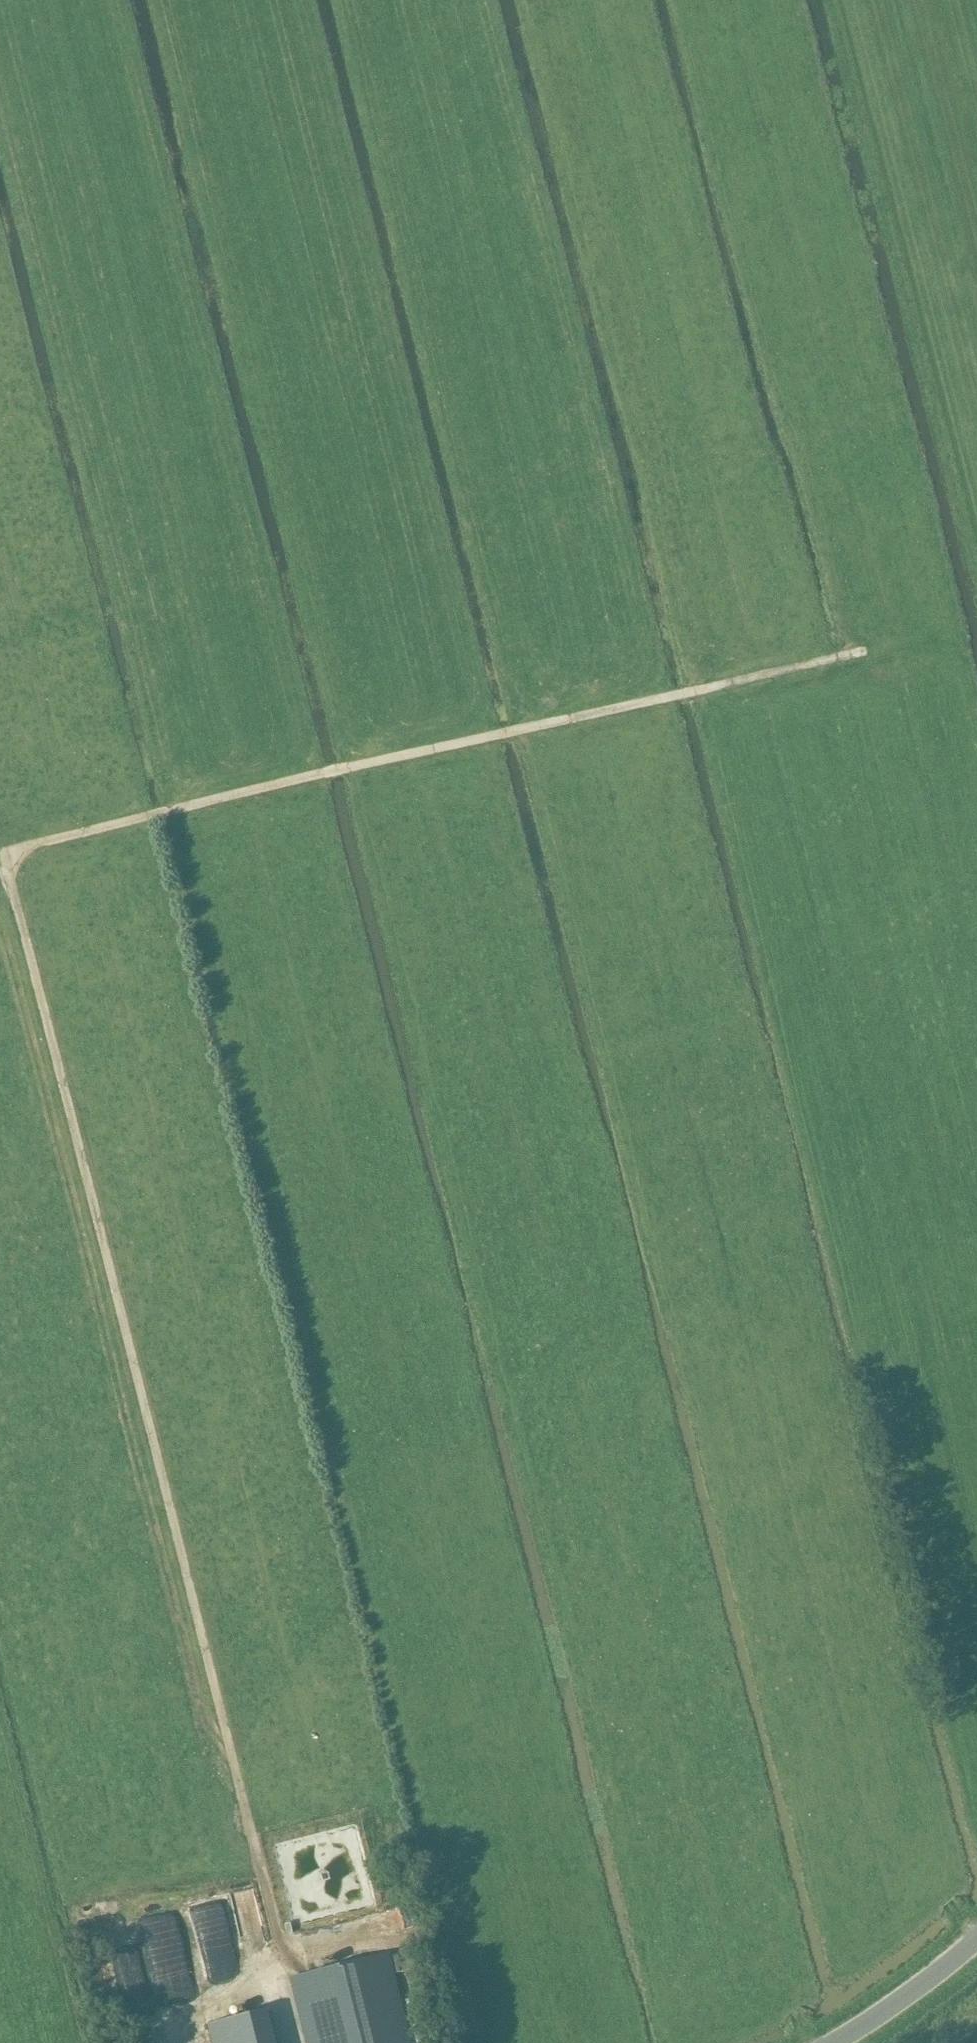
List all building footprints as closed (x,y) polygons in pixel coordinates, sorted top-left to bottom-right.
[(389,1954),(292,1979),(308,2042),(412,2042),(389,1954)] [(212,2042),(277,2042),(269,2008),(207,2024),(212,2042)]
